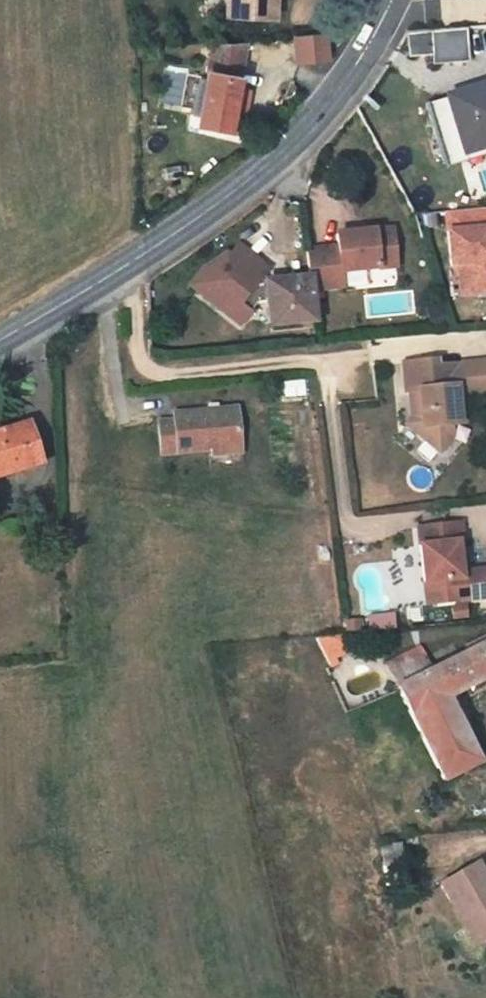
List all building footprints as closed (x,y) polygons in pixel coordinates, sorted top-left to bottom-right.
[(227,15),(276,17),(277,0),(228,0),(227,15)] [(466,22),(432,24),(432,58),(469,54),(466,22)] [(327,37),(298,39),(299,65),(328,63),(327,37)] [(245,50),(209,50),(198,131),(234,136),(245,50)] [(456,93),(470,148),(485,143),(485,84),(456,93)] [(439,101),(430,104),(450,166),(459,163),(439,101)] [(447,205),(451,238),(459,238),(461,255),(477,253),(478,266),(485,265),(485,201),(447,205)] [(311,278),(311,290),(345,287),(344,273),(400,268),(396,228),(339,235),(339,246),(308,249),(311,278)] [(268,301),(270,324),(314,320),(311,290),(311,278),(266,283),(261,280),(268,269),(238,248),(228,259),(217,270),(212,266),(206,275),(200,271),(187,288),(219,310),(221,307),(239,303),(249,311),(257,301),(268,301)] [(477,253),(461,255),(462,268),(478,266),(477,253)] [(217,270),(228,259),(200,271),(206,275),(212,266),(217,270)] [(239,324),(249,311),(239,303),(221,307),(219,310),(239,324)] [(441,337),(440,331),(406,336),(409,365),(412,364),(414,364),(418,364),(421,381),(416,386),(415,388),(426,398),(427,409),(441,423),(456,407),(455,397),(464,396),(461,367),(485,364),(485,332),(441,337)] [(414,364),(412,364),(416,386),(421,381),(418,364),(414,364)] [(151,433),(202,427),(232,425),(227,384),(208,386),(208,380),(198,381),(198,387),(165,390),(165,398),(147,400),(151,433)] [(410,394),(427,409),(426,398),(415,388),(410,394)] [(233,430),(232,425),(202,427),(203,435),(233,433),(233,430)] [(0,435),(0,483),(5,481),(3,479),(33,470),(19,429),(0,435)] [(421,524),(421,545),(417,545),(419,582),(428,582),(430,603),(459,601),(485,600),(485,562),(485,570),(457,572),(456,563),(455,542),(460,542),(459,522),(421,524)] [(421,603),(430,603),(428,582),(419,582),(421,603)] [(352,637),(357,637),(356,625),(338,626),(339,638),(352,637)] [(339,638),(319,640),(332,664),(342,663),(341,654),(354,651),(352,637),(339,638)] [(477,648),(482,646),(485,646),(485,637),(474,643),(477,648)] [(432,672),(445,693),(485,671),(485,646),(482,646),(477,648),(432,672)] [(379,668),(391,689),(427,670),(414,650),(379,668)] [(444,779),(484,757),(445,693),(432,672),(429,673),(427,670),(391,689),(444,779)] [(448,861),(483,927),(485,925),(485,845),(484,842),(448,861)]
